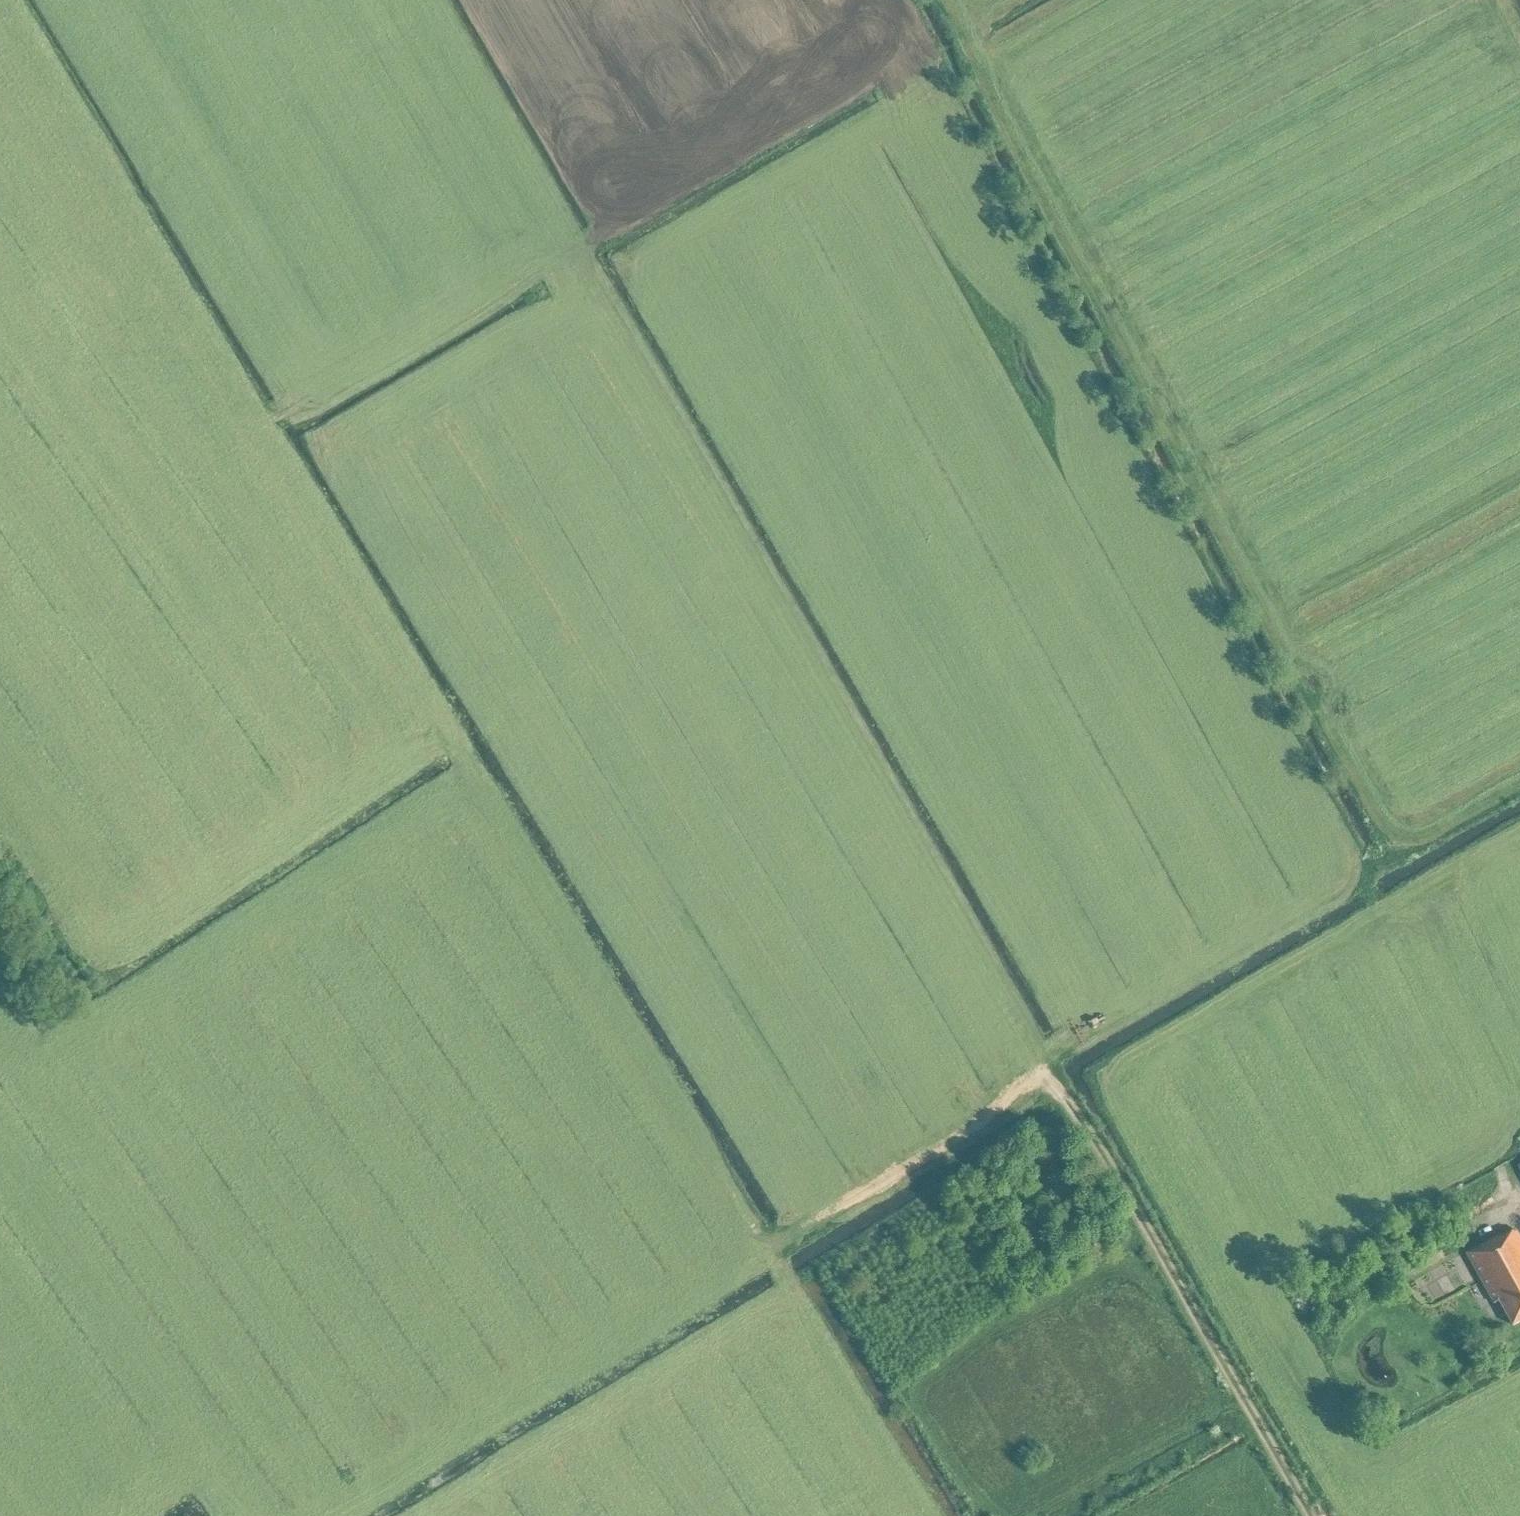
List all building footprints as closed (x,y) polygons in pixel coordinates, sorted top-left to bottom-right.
[(1484,1308),(1491,1321),(1506,1313),(1513,1327),(1519,1323),(1519,1237),(1518,1233),(1503,1241),(1502,1239),(1469,1256),(1494,1303),(1484,1308)]
